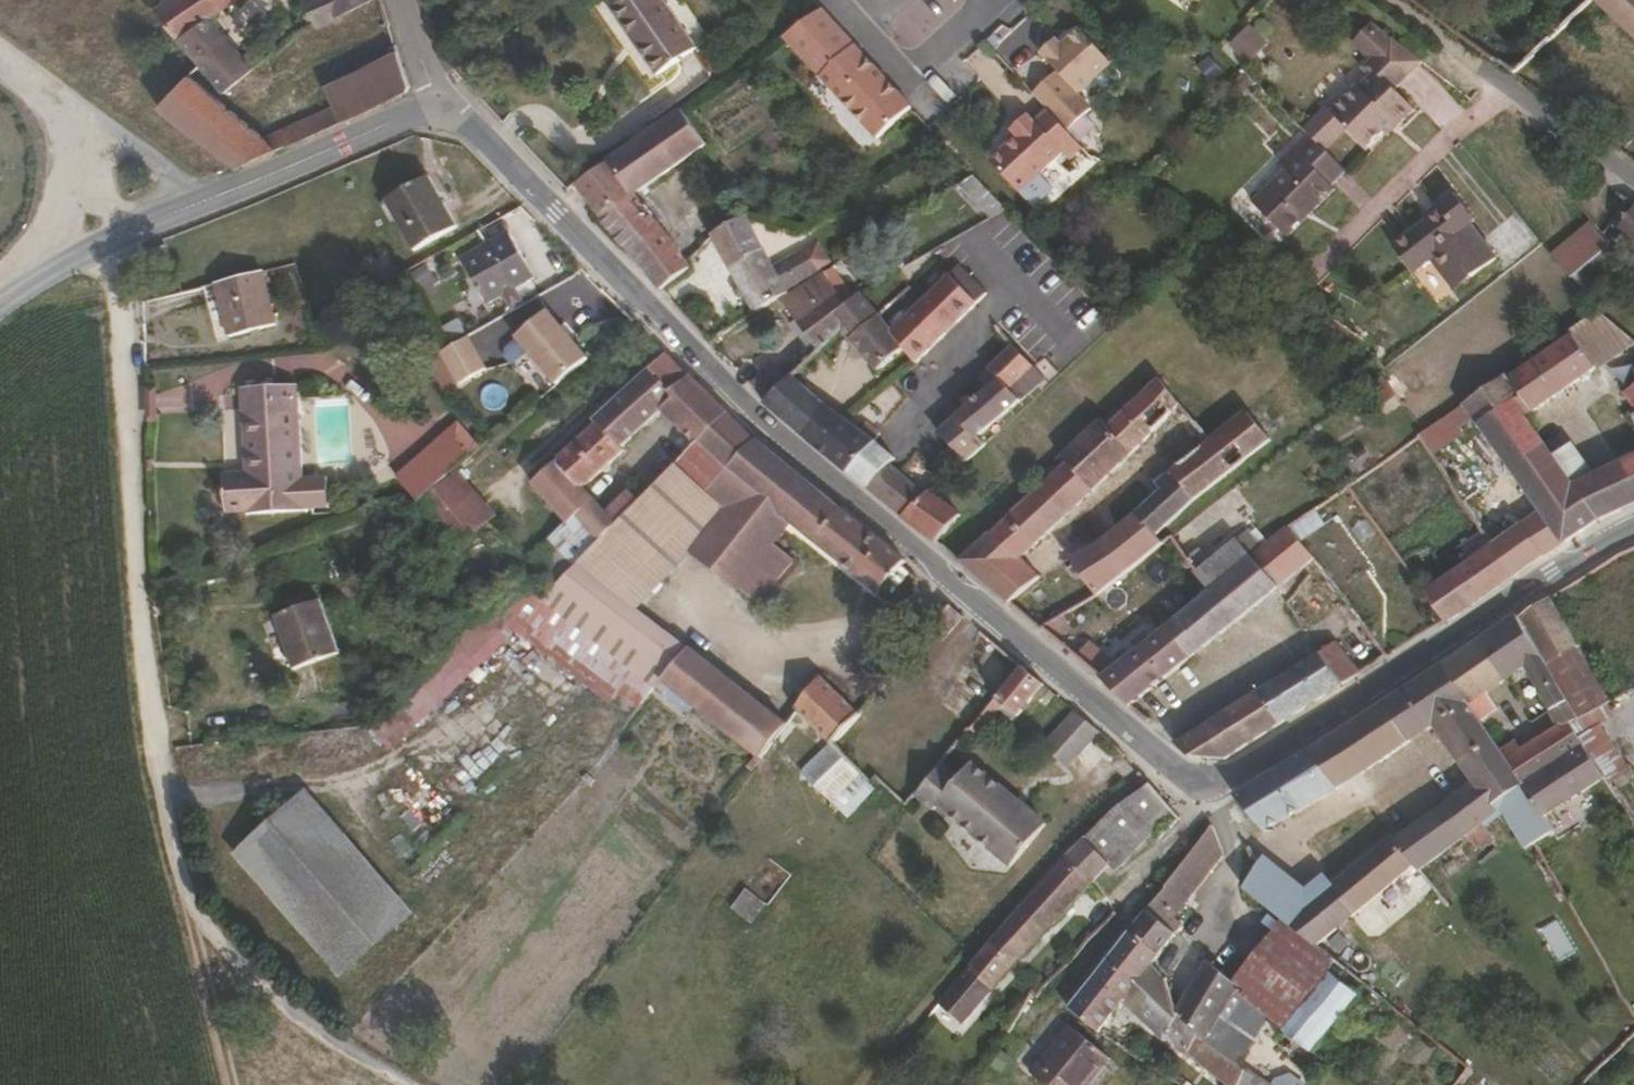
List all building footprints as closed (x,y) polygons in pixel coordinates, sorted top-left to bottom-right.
[(235,0),(163,0),(149,8),(221,93),(249,70),(208,16),(235,0)] [(316,29),(366,0),(300,0),(316,29)] [(657,0),(625,0),(607,13),(655,80),(695,50),(657,0)] [(1590,0),(1633,40),(1633,0),(1590,0)] [(907,107),(815,10),(778,39),(874,139),(907,107)] [(1247,63),(1268,44),(1252,26),(1231,45),(1247,63)] [(1106,68),(1107,67),(1077,32),(1057,48),(1051,41),(1036,54),(1053,74),(1028,96),(1044,114),(1062,134),(1086,112),(1073,97),(1088,83),(1106,68)] [(1412,109),(1391,89),(1418,62),(1388,34),(1358,66),(1369,75),(1331,115),(1364,147),(1379,132),(1390,120),(1396,125),(1412,109)] [(403,93),(406,83),(395,49),(321,85),(332,106),(340,123),(354,118),(403,93)] [(1114,86),(1114,78),(1106,68),(1088,83),(1096,93),(1105,94),(1114,86)] [(261,138),(187,75),(155,108),(231,167),(340,123),(332,106),(261,138)] [(631,193),(704,148),(681,114),(606,162),(629,194),(631,193)] [(1036,174),(1057,156),(1063,161),(1076,150),(1062,134),(1044,114),(1031,125),(1023,118),(1006,134),(1011,138),(985,161),(1014,193),(1016,191),(1036,174)] [(1385,137),(1396,125),(1390,120),(1379,132),(1385,137)] [(1287,237),(1347,175),(1305,133),(1291,149),(1299,157),(1285,170),(1253,205),(1287,237)] [(1285,170),(1299,157),(1291,149),(1278,163),(1285,170)] [(682,260),(631,193),(629,194),(606,162),(575,183),(659,290),(696,259),(691,254),(682,260)] [(1002,208),(974,174),(960,183),(987,217),(1002,208)] [(1047,194),(1047,187),(1036,174),(1016,191),(1026,205),(1033,206),(1047,194)] [(458,229),(430,178),(387,202),(415,252),(458,229)] [(1481,266),(1453,231),(1458,226),(1436,201),(1413,220),(1417,225),(1370,262),(1389,287),(1406,273),(1411,269),(1424,284),(1435,275),(1449,292),(1481,266)] [(1633,204),(1616,228),(1633,241),(1633,204)] [(1600,237),(1582,214),(1546,250),(1565,272),(1600,237)] [(786,290),(816,274),(805,253),(772,269),(745,220),(714,238),(757,311),(779,299),(788,294),(786,290)] [(536,280),(513,233),(463,260),(488,307),(536,280)] [(1614,258),(1602,242),(1570,273),(1582,288),(1614,258)] [(991,282),(965,258),(950,273),(977,297),(991,282)] [(1449,292),(1435,275),(1424,284),(1411,269),(1406,273),(1432,306),(1449,292)] [(272,325),(258,270),(214,281),(226,335),(272,325)] [(836,311),(853,297),(829,270),(788,294),(779,299),(826,355),(844,340),(852,333),(836,311)] [(915,365),(977,297),(950,273),(927,298),(911,285),(878,314),(895,333),(887,341),(901,353),(915,365)] [(878,314),(859,292),(853,297),(836,311),(852,333),(844,340),(881,374),(901,353),(887,341),(895,333),(878,314)] [(1567,332),(1570,337),(1513,377),(1509,371),(1466,402),(1482,426),(1509,467),(1462,502),(1482,532),(1493,549),(1511,576),(1597,520),(1633,503),(1633,459),(1593,474),(1570,483),(1551,452),(1526,411),(1603,366),(1633,414),(1633,341),(1597,309),(1567,332)] [(587,359),(545,312),(514,339),(556,386),(587,359)] [(434,356),(452,387),(513,352),(495,321),(434,356)] [(978,440),(1019,402),(1007,391),(1032,364),(1013,345),(982,378),(987,383),(938,432),(941,435),(934,442),(940,446),(946,439),(953,445),(915,483),(890,461),(895,455),(877,439),(845,473),(904,517),(933,492),(985,446),(978,440)] [(688,389),(680,383),(688,374),(665,352),(591,419),(595,424),(555,463),(581,490),(622,450),(619,446),(646,423),(660,411),(675,425),(664,438),(650,455),(667,472),(726,411),(695,382),(688,389)] [(769,404),(806,372),(807,371),(798,361),(784,372),(778,366),(753,387),(769,404)] [(1019,402),(1044,378),(1032,364),(1007,391),(1019,402)] [(846,408),(806,372),(769,404),(766,407),(812,445),(846,408)] [(1395,393),(1389,378),(1365,388),(1371,403),(1395,393)] [(1193,420),(1208,407),(1189,385),(1174,398),(1160,380),(1108,429),(1101,421),(1062,457),(1068,463),(1007,519),(1009,521),(993,535),(989,532),(959,558),(1008,601),(1037,576),(1020,557),(1149,445),(1173,472),(1157,487),(1161,491),(1098,545),(1069,562),(1093,593),(1162,545),(1154,533),(1197,502),(1266,442),(1245,415),(1210,440),(1193,420)] [(303,514),(293,386),(237,391),(243,475),(220,476),(222,515),(246,514),(246,518),(303,514)] [(1286,425),(1266,398),(1245,415),(1266,442),(1286,425)] [(1435,460),(1482,426),(1466,402),(1419,437),(1435,460)] [(874,438),(881,431),(868,419),(863,425),(846,408),(812,445),(845,473),(877,439),(874,438)] [(772,547),(791,525),(759,500),(740,523),(704,492),(754,439),(726,411),(667,472),(637,505),(616,526),(560,585),(545,600),(635,670),(617,693),(636,708),(657,680),(685,646),(638,607),(691,552),(736,588),(772,547)] [(675,425),(660,411),(646,423),(664,438),(675,425)] [(418,506),(479,453),(456,427),(395,480),(418,506)] [(475,493),(522,451),(505,432),(479,453),(418,506),(458,548),(496,516),(475,493)] [(904,562),(754,439),(704,492),(740,523),(759,500),(791,525),(879,593),(884,587),(892,593),(909,572),(901,566),(904,562)] [(1593,474),(1571,440),(1551,452),(1570,483),(1593,474)] [(560,585),(616,526),(605,514),(581,490),(555,463),(532,485),(567,525),(533,558),(560,585)] [(935,539),(959,514),(933,492),(904,517),(935,539)] [(616,526),(637,505),(624,493),(605,514),(616,526)] [(1301,543),(1338,518),(1327,501),(1287,528),(1301,543)] [(1301,543),(1287,528),(1250,560),(1278,593),(1307,573),(1318,588),(1321,586),(1333,603),(1328,607),(1333,614),(1349,602),(1320,562),(1301,543)] [(1493,549),(1482,532),(1460,546),(1470,563),(1493,549)] [(1184,551),(1173,536),(1162,545),(1173,558),(1184,551)] [(1186,659),(1278,593),(1250,560),(1236,543),(1198,570),(1184,551),(1173,558),(1162,545),(1093,593),(1043,628),(1081,669),(1087,673),(1157,622),(1185,657),(1186,659)] [(754,603),(790,561),(772,547),(736,588),(754,603)] [(1511,576),(1493,549),(1470,563),(1422,594),(1444,623),(1511,576)] [(635,670),(545,600),(516,577),(488,607),(485,611),(511,631),(525,642),(535,629),(617,693),(635,670)] [(441,654),(485,611),(488,607),(468,587),(420,633),(441,654)] [(1608,703),(1547,597),(1516,617),(1566,703),(1576,721),(1608,703)] [(338,652),(318,598),(273,616),(294,669),(338,652)] [(940,640),(960,615),(946,604),(925,628),(940,640)] [(1370,633),(1351,606),(1328,622),(1347,648),(1370,633)] [(391,749),(511,631),(485,611),(441,654),(367,725),(391,749)] [(1566,703),(1516,617),(1514,614),(1476,641),(1504,686),(1522,673),(1547,713),(1566,703)] [(1185,657),(1157,622),(1087,673),(1103,684),(1124,703),(1185,659),(1185,657)] [(617,693),(535,629),(525,642),(608,706),(617,693)] [(993,697),(1019,666),(985,637),(934,703),(895,752),(874,779),(902,806),(911,796),(937,764),(993,697)] [(1228,756),(1339,684),(1312,637),(1297,647),(1303,659),(1170,743),(1185,753),(1228,756)] [(1485,698),(1504,686),(1476,641),(1439,666),(1484,733),(1493,727),(1488,719),(1495,713),(1485,698)] [(1386,655),(1379,644),(1372,649),(1378,660),(1386,655)] [(782,724),(685,646),(657,680),(755,759),(782,724)] [(1016,715),(1040,685),(1019,666),(993,697),(1001,704),(1016,715)] [(1484,733),(1439,666),(1399,693),(1425,730),(1431,726),(1470,781),(1495,817),(1499,813),(1523,849),(1550,831),(1540,817),(1499,756),(1484,733)] [(828,745),(855,713),(816,676),(793,711),(828,745)] [(1425,730),(1399,693),(1383,703),(1407,742),(1425,730)] [(1407,742),(1383,703),(1328,738),(1359,774),(1407,742)] [(1576,721),(1566,703),(1547,713),(1558,731),(1568,725),(1576,721)] [(1016,715),(1001,704),(997,710),(1012,721),(1016,715)] [(1063,767),(1095,731),(1071,711),(1040,746),(1063,767)] [(874,779),(895,752),(885,742),(855,713),(828,745),(855,771),(870,785),(874,779)] [(1628,812),(1568,725),(1558,731),(1522,754),(1516,745),(1499,756),(1540,817),(1581,790),(1596,810),(1601,805),(1613,822),(1628,812)] [(1359,774),(1328,738),(1303,754),(1334,790),(1359,774)] [(855,771),(828,745),(798,771),(829,802),(855,771)] [(1334,790),(1303,754),(1269,775),(1297,810),(1334,790)] [(1000,791),(967,762),(954,778),(937,764),(911,796),(929,810),(934,805),(965,831),(1000,791)] [(844,817),(870,785),(855,771),(829,802),(844,817)] [(1297,810),(1269,775),(1234,797),(1260,830),(1297,810)] [(1495,817),(1470,781),(1459,791),(1483,825),(1495,817)] [(1113,870),(1170,810),(1146,784),(1112,810),(1063,858),(1089,885),(1108,865),(1113,870)] [(412,913),(303,787),(229,851),(337,981),(412,913)] [(1039,829),(1008,804),(1011,800),(1000,791),(965,831),(1006,868),(1039,829)] [(1483,825),(1459,791),(1393,842),(1413,866),(1418,873),(1466,838),(1482,826),(1483,825)] [(1041,826),(1011,800),(1008,804),(1039,829),(1041,826)] [(1168,922),(1221,851),(1210,825),(1126,930),(1158,954),(1173,934),(1169,930),(1172,925),(1168,922)] [(1490,838),(1482,826),(1466,838),(1475,849),(1490,838)] [(1355,912),(1413,866),(1393,842),(1388,836),(1330,885),(1328,887),(1355,912)] [(1303,887),(1261,855),(1256,864),(1282,885),(1307,905),(1328,887),(1330,885),(1321,876),(1303,887)] [(976,1006),(1089,885),(1063,858),(952,981),(976,1006)] [(1265,907),(1282,885),(1256,864),(1243,889),(1265,907)] [(1391,928),(1434,893),(1418,873),(1413,866),(1355,912),(1351,915),(1376,936),(1391,928)] [(1307,905),(1282,885),(1265,907),(1280,920),(1285,924),(1307,905)] [(1313,947),(1351,915),(1355,912),(1328,887),(1307,905),(1285,924),(1313,947)] [(747,924),(761,904),(742,890),(728,910),(747,924)] [(1376,936),(1351,915),(1313,947),(1334,965),(1384,1007),(1416,968),(1376,936)] [(1334,965),(1313,947),(1285,924),(1280,920),(1232,982),(1238,986),(1244,991),(1240,998),(1280,1031),(1328,972),(1334,965)] [(1123,999),(1149,965),(1158,954),(1126,930),(1064,1008),(1097,1033),(1123,999)] [(1209,1041),(1238,986),(1232,982),(1206,964),(1172,1012),(1176,1015),(1209,1041)] [(1172,1012),(1162,978),(1149,965),(1123,999),(1160,1035),(1164,1031),(1176,1015),(1172,1012)] [(1308,1052),(1355,994),(1328,972),(1280,1031),(1308,1052)] [(976,1006),(952,981),(935,1004),(957,1026),(976,1006)] [(1176,1015),(1164,1031),(1176,1046),(1227,1084),(1236,1084),(1247,1071),(1209,1041),(1176,1015)] [(1104,1056),(1064,1027),(1027,1075),(1040,1084),(1082,1084),(1104,1056)] [(1437,1084),(1455,1084),(1467,1070),(1427,1038),(1408,1061),(1437,1084)]
